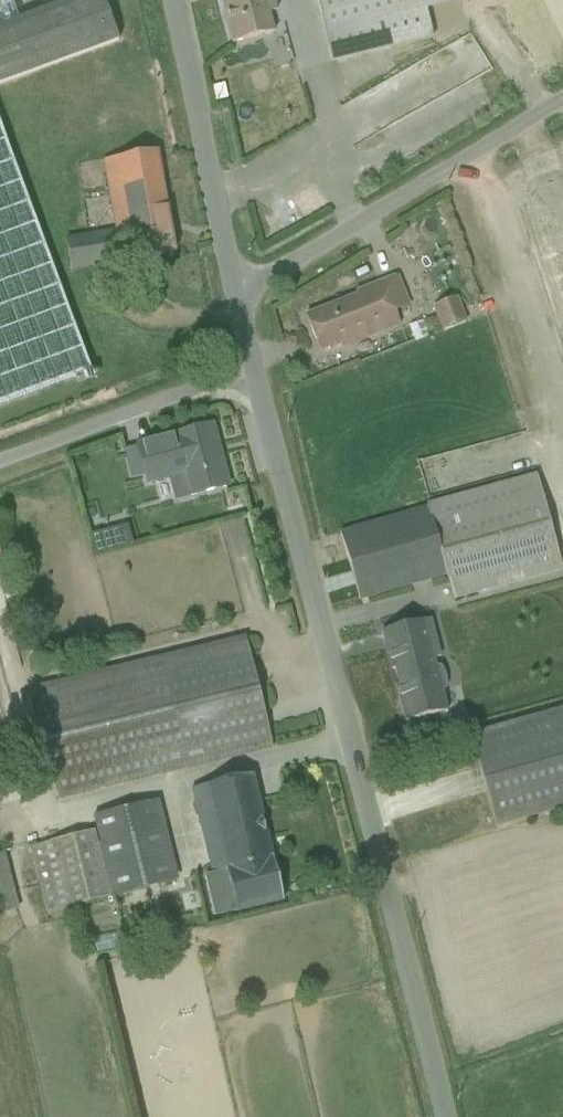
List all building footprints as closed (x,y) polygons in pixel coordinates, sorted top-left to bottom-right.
[(274,36),(265,0),(214,0),(226,48),(274,36)] [(507,0),(283,0),(288,25),(328,17),(339,67),(447,43),(441,14),(507,0)] [(482,43),(342,109),(359,145),(499,79),(482,43)] [(89,374),(0,132),(0,406),(89,374)] [(65,271),(168,254),(151,154),(97,163),(108,230),(59,238),(65,271)] [(411,318),(394,276),(299,315),(317,358),(411,318)] [(471,304),(443,308),(447,336),(475,332),(471,304)] [(184,502),(225,491),(209,427),(129,447),(139,487),(178,477),(184,502)] [(366,604),(455,583),(461,608),(562,584),(562,545),(549,483),(349,528),(366,604)] [(399,720),(446,709),(424,616),(377,627),(399,720)] [(41,688),(64,803),(283,759),(260,645),(41,688)] [(562,815),(562,716),(483,732),(501,827),(562,815)] [(207,917),(277,899),(246,773),(186,788),(207,871),(197,874),(207,917)] [(28,853),(44,910),(177,871),(155,798),(95,816),(100,832),(28,853)] [(7,919),(32,915),(22,856),(0,860),(0,877),(7,919)] [(104,955),(132,952),(130,939),(103,943),(104,955)]
